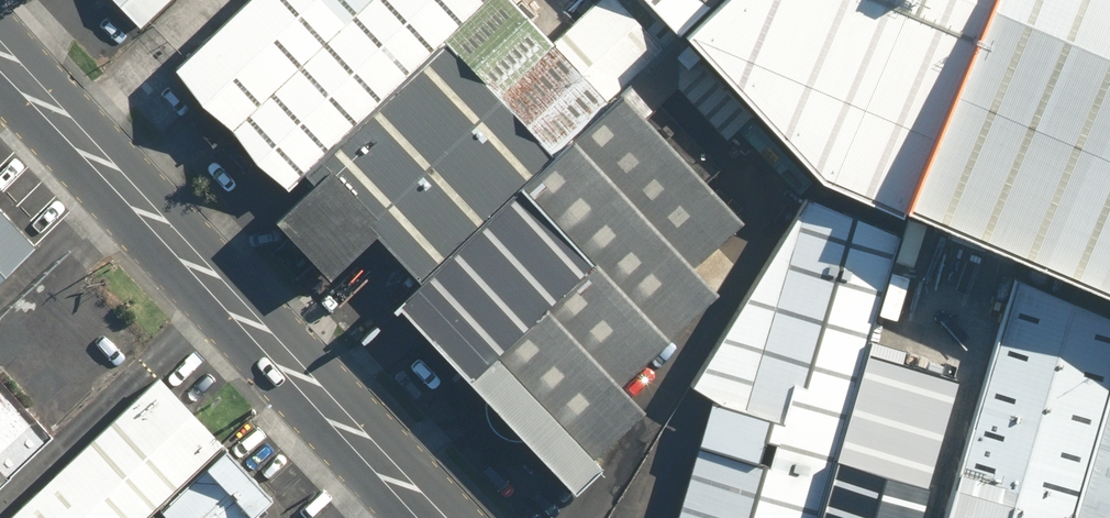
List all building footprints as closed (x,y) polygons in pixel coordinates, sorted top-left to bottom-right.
[(140,31),(173,0),(111,0),(140,31)] [(166,69),(278,187),(439,36),(478,0),(239,0),(166,69)] [(520,0),(478,0),(439,36),(547,151),(608,94),(556,38),(520,0)] [(608,94),(671,34),(671,33),(639,0),(597,0),(556,38),(608,94)] [(671,33),(706,0),(639,0),(671,33)] [(696,35),(820,177),(1109,298),(1109,0),(732,0),(696,35)] [(547,151),(439,36),(278,187),(257,207),(308,260),(354,217),(416,282),(551,155),(547,151)] [(676,38),(613,96),(636,120),(674,83),(726,139),(750,117),(676,38)] [(636,120),(613,96),(551,155),(416,282),(391,305),(568,493),(648,418),(616,384),(713,294),(689,269),(736,226),(636,120)] [(899,234),(806,198),(688,384),(710,399),(672,517),(1109,517),(1109,327),(899,234)] [(0,211),(0,273),(31,244),(0,211)] [(156,374),(8,517),(141,517),(221,440),(156,374)] [(252,514),(266,501),(218,452),(157,511),(163,517),(255,517),(252,514)]
